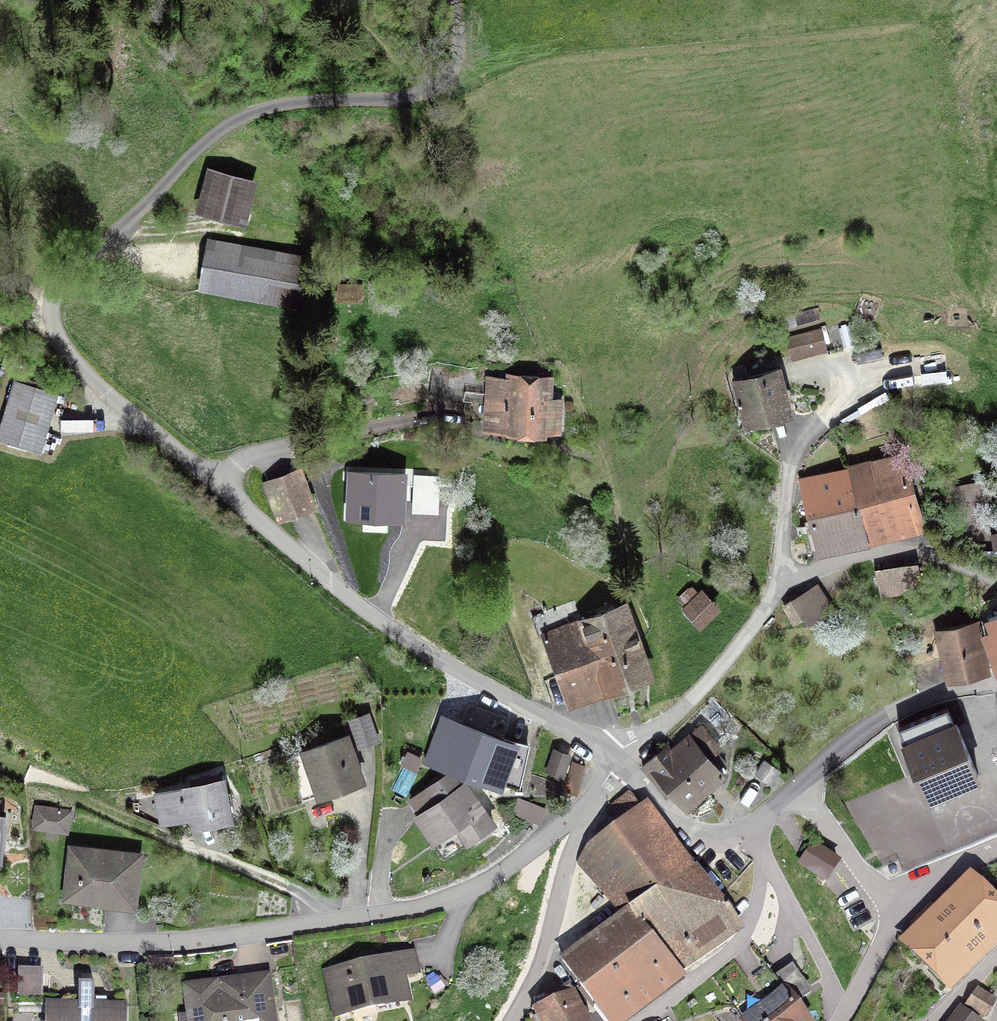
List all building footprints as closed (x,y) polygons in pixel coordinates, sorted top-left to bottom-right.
[(209,171),(200,209),(238,218),(247,181),(209,171)] [(201,286),(297,304),(307,256),(210,236),(201,286)] [(360,299),(360,287),(339,286),(339,299),(360,299)] [(820,331),(787,339),(790,354),(824,345),(820,331)] [(447,396),(448,389),(449,366),(431,365),(430,394),(447,396)] [(789,411),(779,373),(748,381),(745,371),(733,374),(746,422),(789,411)] [(448,389),(447,396),(489,401),(487,427),(546,431),(547,428),(559,429),(561,401),(548,400),(549,383),(491,379),(490,381),(448,389)] [(38,450),(55,393),(15,381),(0,432),(0,440),(38,450)] [(847,467),(867,539),(867,537),(887,532),(888,534),(923,526),(914,495),(920,493),(917,483),(926,480),(921,463),(906,467),(902,454),(847,467)] [(800,481),(817,551),(867,539),(847,467),(800,481)] [(320,493),(311,468),(268,482),(280,517),(311,505),(308,497),(320,493)] [(402,479),(351,477),(349,519),(401,520),(402,479)] [(920,563),(876,570),(880,596),(924,590),(920,563)] [(699,623),(714,608),(691,586),(677,599),(699,623)] [(831,610),(817,586),(784,606),(794,622),(808,613),(812,621),(831,610)] [(570,702),(650,674),(624,605),(582,621),(575,601),(536,615),(570,702)] [(981,635),(978,623),(938,629),(950,677),(985,668),(977,636),(981,635)] [(985,633),(996,665),(996,628),(985,633)] [(349,720),(358,745),(377,739),(368,714),(349,720)] [(978,776),(957,724),(941,730),(935,716),(900,731),(905,745),(904,746),(925,797),(978,776)] [(444,723),(430,763),(502,788),(516,748),(444,723)] [(643,766),(667,794),(672,790),(685,805),(688,803),(693,809),(708,797),(703,791),(724,773),(709,756),(719,746),(702,727),(672,752),(667,745),(643,766)] [(288,757),(301,796),(317,790),(318,794),(362,778),(347,736),(288,757)] [(421,757),(408,750),(402,764),(404,765),(393,789),(406,796),(417,773),(415,770),(421,757)] [(554,752),(547,772),(563,777),(570,757),(554,752)] [(783,771),(765,760),(755,775),(772,787),(783,771)] [(463,784),(459,787),(449,773),(411,800),(421,814),(418,816),(434,840),(457,823),(468,839),(491,823),(463,784)] [(217,820),(230,817),(222,781),(215,783),(213,776),(193,780),(195,787),(157,795),(162,820),(191,814),(192,819),(216,814),(217,820)] [(627,912),(692,867),(646,805),(640,809),(629,793),(609,809),(620,824),(585,849),(580,860),(625,914),(627,912)] [(543,807),(519,800),(514,815),(538,823),(543,807)] [(38,807),(35,825),(66,830),(68,812),(38,807)] [(814,846),(802,863),(826,880),(838,863),(814,846)] [(71,848),(69,871),(79,872),(76,898),(133,905),(139,855),(105,851),(71,848)] [(727,909),(724,911),(692,867),(627,912),(653,941),(679,971),(737,929),(725,913),(728,911),(727,909)] [(913,921),(920,928),(904,943),(950,990),(996,944),(996,904),(971,877),(935,913),(928,905),(913,921)] [(589,997),(619,976),(614,970),(650,944),(653,941),(627,912),(625,914),(562,959),(589,997)] [(589,997),(595,1006),(594,1008),(604,1020),(621,1020),(682,976),(679,971),(653,941),(650,944),(614,970),(619,976),(589,997)] [(351,961),(352,968),(328,973),(337,1016),(401,1002),(396,977),(415,973),(411,955),(374,963),(371,952),(360,954),(361,959),(351,961)] [(18,969),(18,995),(43,996),(43,970),(18,969)] [(775,978),(735,1007),(745,1020),(806,1020),(794,1005),(811,994),(796,971),(788,977),(779,984),(775,978)] [(268,976),(240,980),(241,990),(223,992),(222,982),(186,987),(190,1015),(180,1016),(181,1020),(274,1020),(268,976)] [(48,1020),(124,1020),(124,997),(94,996),(95,984),(79,984),(79,996),(49,995),(48,1020)] [(536,1010),(541,1020),(585,1020),(570,987),(545,997),(549,1005),(536,1010)] [(967,1005),(987,1019),(996,1003),(977,990),(967,1005)] [(960,1010),(952,1020),(975,1020),(960,1010)]
